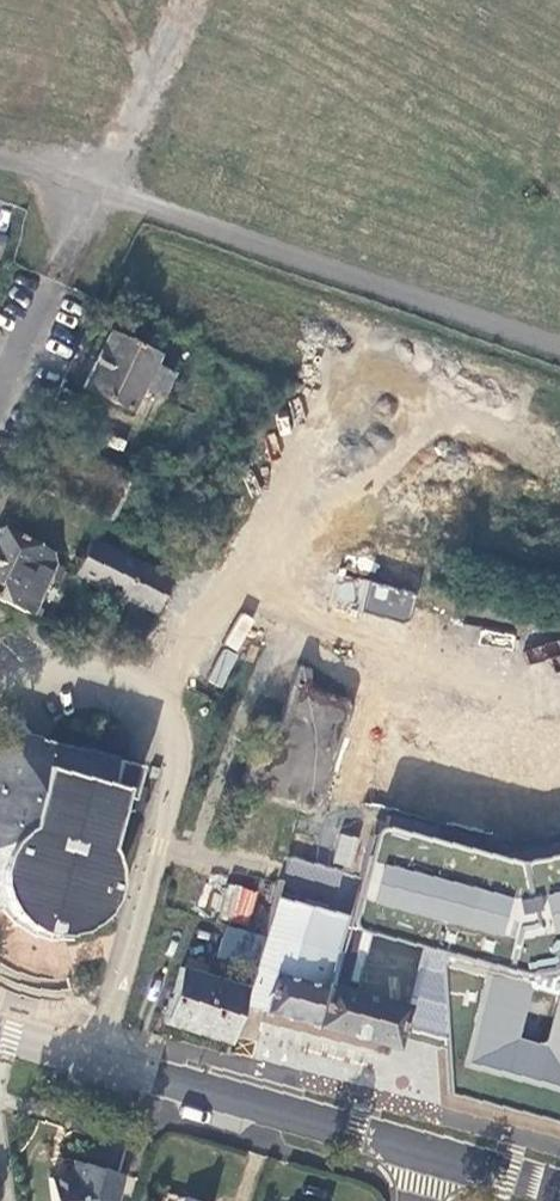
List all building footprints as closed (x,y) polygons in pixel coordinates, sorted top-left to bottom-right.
[(86,392),(133,414),(144,393),(164,402),(177,376),(157,366),(162,355),(114,335),(86,392)] [(0,528),(0,601),(32,616),(51,578),(58,581),(63,570),(56,566),(46,549),(0,527),(0,528)] [(170,578),(93,541),(76,575),(153,613),(170,578)] [(337,578),(333,608),(411,617),(415,587),(337,578)] [(221,687),(236,654),(221,647),(206,680),(221,687)] [(301,667),(255,789),(319,812),(351,701),(311,687),(314,670),(301,667)] [(39,739),(40,736),(0,726),(0,754),(18,759),(22,747),(36,750),(39,739)] [(139,766),(39,739),(36,750),(22,747),(18,759),(0,754),(0,899),(1,899),(19,922),(46,930),(62,934),(76,932),(88,926),(104,910),(111,898),(113,885),(114,869),(112,857),(107,846),(121,797),(130,799),(139,766)] [(524,854),(390,821),(360,942),(486,973),(463,1069),(559,1093),(559,843),(524,854)] [(352,867),(357,837),(338,833),(332,863),(352,867)] [(250,922),(255,889),(226,884),(221,917),(250,922)] [(273,896),(245,988),(241,1003),(314,1023),(314,1024),(394,1047),(405,1004),(327,983),(346,915),(273,896)] [(165,1022),(229,1041),(241,1003),(245,988),(180,968),(165,1022)] [(53,1200),(111,1200),(118,1171),(76,1157),(71,1170),(49,1173),(53,1200)]
